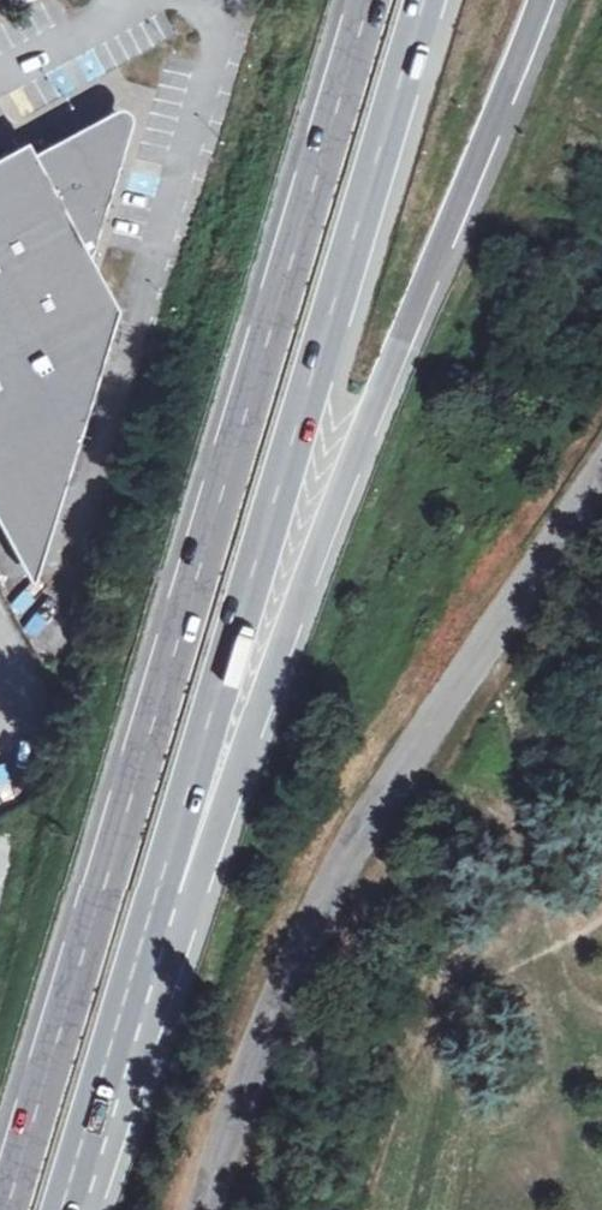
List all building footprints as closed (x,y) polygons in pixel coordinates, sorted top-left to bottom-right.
[(98,120),(73,134),(92,168),(110,202),(133,124),(134,119),(134,114),(131,110),(126,108),(119,110),(98,120)] [(0,157),(0,521),(1,522),(66,487),(121,310),(93,257),(110,202),(92,168),(73,134),(47,149),(14,165),(8,153),(0,157)] [(38,580),(66,487),(1,522),(31,581),(35,582),(38,580)]
